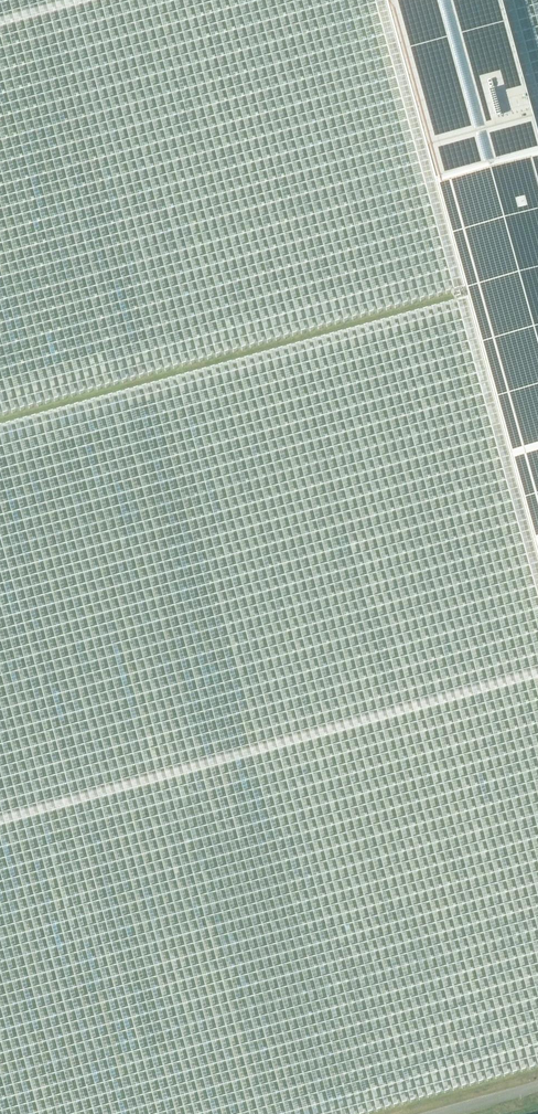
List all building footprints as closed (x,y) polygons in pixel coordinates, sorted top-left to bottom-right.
[(147,376),(463,289),(466,300),(150,386),(0,427),(0,1113),(367,1113),(537,1067),(537,565),(387,3),(386,0),(0,0),(0,416),(147,376)] [(387,3),(537,565),(537,132),(502,0),(396,0),(387,3)] [(537,132),(537,0),(502,0),(537,132)]
